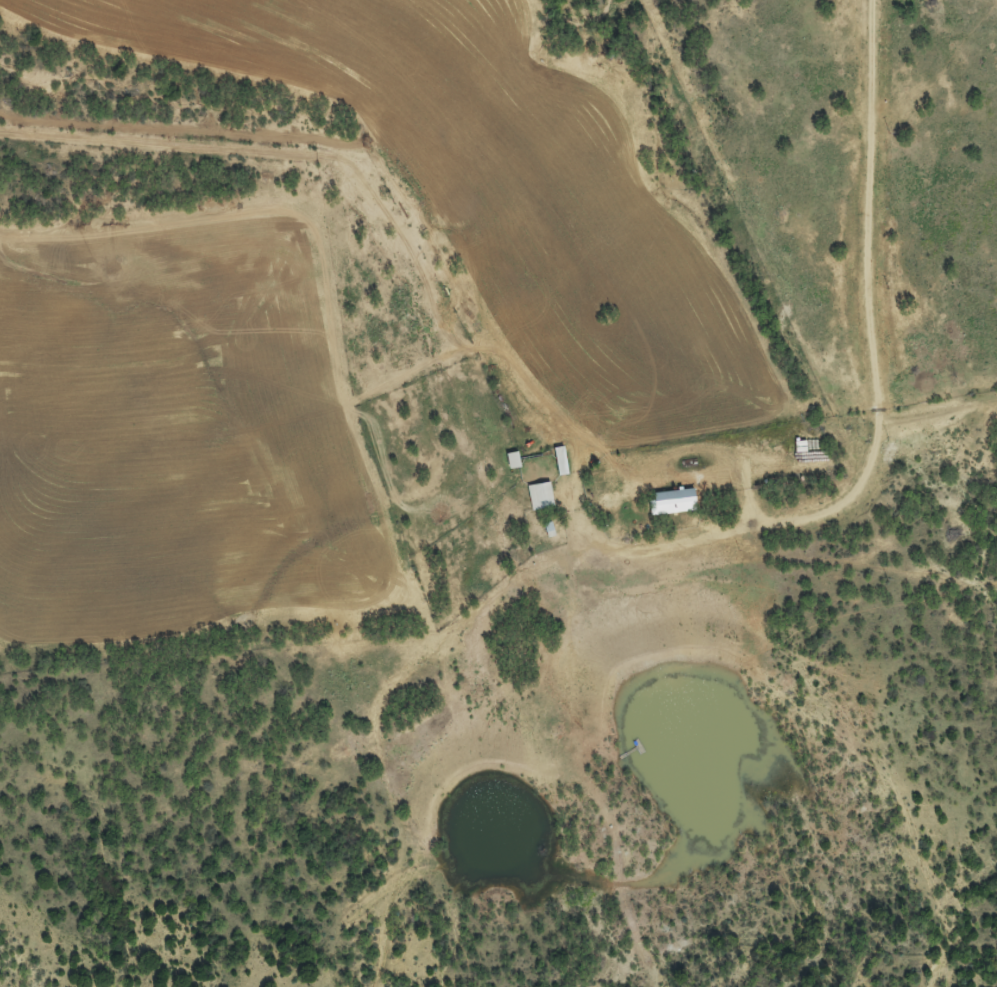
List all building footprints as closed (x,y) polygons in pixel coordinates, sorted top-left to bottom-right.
[(560,483),(570,482),(566,454),(556,456),(560,483)] [(522,475),(520,460),(509,461),(511,476),(522,475)] [(532,517),(555,515),(552,491),(529,493),(532,517)] [(653,523),(699,518),(697,497),(650,502),(653,523)]
